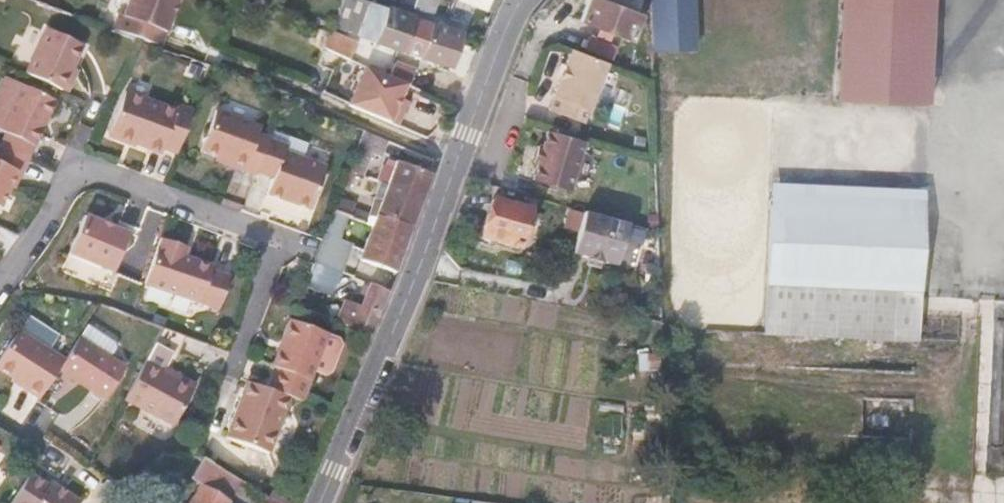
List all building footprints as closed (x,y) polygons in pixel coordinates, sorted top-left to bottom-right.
[(176,0),(127,0),(122,13),(118,12),(113,27),(160,44),(176,0)] [(422,15),(380,0),(350,0),(345,14),(372,24),(370,30),(411,45),(422,15)] [(445,4),(435,0),(427,0),(422,15),(440,20),(445,4)] [(688,3),(688,0),(641,0),(645,52),(691,49),(688,3)] [(930,0),(838,0),(836,88),(929,90),(930,0)] [(620,44),(621,13),(574,12),(572,42),(620,44)] [(429,51),(440,20),(422,15),(411,45),(429,51)] [(457,60),(469,31),(440,20),(429,51),(457,60)] [(69,66),(77,48),(43,31),(24,71),(58,88),(69,66)] [(374,62),(381,45),(353,35),(348,50),(374,62)] [(582,121),(602,60),(568,47),(547,109),(582,121)] [(416,80),(422,64),(405,58),(400,72),(414,79),(416,80)] [(402,106),(414,79),(400,72),(376,62),(357,105),(404,126),(411,110),(402,106)] [(67,91),(77,70),(69,66),(58,88),(67,91)] [(53,99),(3,75),(0,82),(0,130),(3,132),(0,139),(0,142),(27,154),(53,99)] [(174,150),(191,107),(177,102),(175,108),(125,90),(109,132),(158,150),(160,145),(174,150)] [(245,167),(259,133),(262,124),(219,107),(203,146),(229,156),(228,160),(245,167)] [(362,172),(377,132),(364,126),(348,168),(362,172)] [(571,190),(585,139),(549,130),(543,150),(539,165),(535,180),(571,190)] [(269,139),(270,137),(259,133),(245,167),(255,171),(256,169),(269,139)] [(309,208),(325,166),(285,150),(287,145),(269,139),(256,169),(274,176),(268,192),(281,197),(283,192),(293,196),(291,201),(309,208)] [(13,172),(18,175),(27,154),(0,142),(0,202),(8,184),(13,172)] [(539,165),(543,150),(538,149),(533,164),(539,165)] [(421,203),(434,173),(404,161),(394,183),(412,189),(408,199),(421,203)] [(353,208),(366,173),(362,172),(348,168),(335,202),(353,208)] [(13,186),(18,175),(13,172),(8,184),(13,186)] [(926,333),(928,216),(928,182),(778,179),(775,330),(926,333)] [(421,203),(408,199),(412,189),(394,183),(382,211),(413,222),(421,203)] [(291,201),(293,196),(283,192),(281,197),(291,201)] [(343,268),(363,212),(353,208),(335,202),(314,255),(343,268)] [(522,248),(532,213),(496,204),(491,221),(484,219),(478,241),(498,247),(500,242),(522,248)] [(394,266),(413,222),(382,211),(364,254),(394,266)] [(618,261),(628,222),(586,211),(576,250),(590,253),(590,256),(603,259),(605,258),(618,261)] [(109,269),(126,231),(82,213),(65,250),(109,269)] [(143,279),(159,236),(156,235),(141,278),(143,279)] [(215,302),(226,271),(207,265),(208,261),(179,251),(181,243),(159,236),(143,279),(215,302)] [(377,306),(386,286),(372,280),(361,306),(347,301),(339,318),(368,328),(377,306)] [(309,367),(322,330),(284,316),(268,362),(272,363),(264,385),(285,393),(308,402),(311,391),(301,387),(309,367)] [(111,348),(80,326),(74,335),(105,356),(111,348)] [(59,358),(60,357),(15,328),(0,350),(0,371),(20,384),(18,388),(33,398),(53,367),(59,358)] [(332,369),(341,342),(338,336),(322,330),(309,367),(326,372),(332,369)] [(98,397),(119,365),(105,356),(74,335),(60,357),(59,358),(53,367),(98,397)] [(162,364),(169,352),(151,341),(140,360),(158,370),(162,364)] [(167,424),(187,387),(158,370),(140,360),(119,396),(167,424)] [(191,380),(162,364),(158,370),(187,387),(191,380)] [(266,448),(285,393),(264,385),(243,377),(224,432),(266,448)] [(227,491),(198,475),(205,462),(196,457),(187,475),(195,480),(182,502),(221,502),(227,491)] [(227,491),(234,478),(205,462),(198,475),(227,491)] [(72,495),(45,478),(43,481),(25,470),(3,502),(67,502),(72,495)] [(263,495),(259,502),(278,502),(263,495)]
